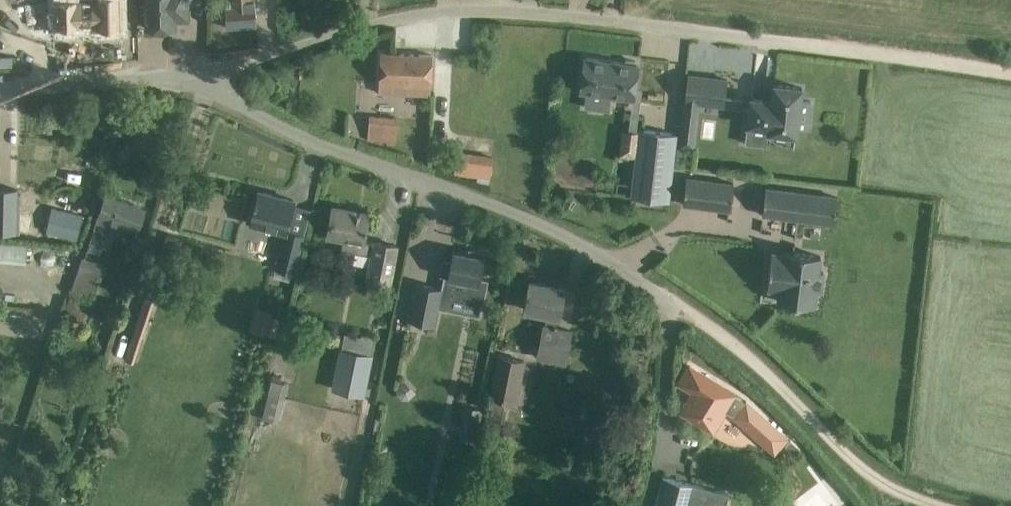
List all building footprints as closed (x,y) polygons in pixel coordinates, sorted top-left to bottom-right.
[(97,4),(81,4),(78,4),(78,27),(98,27),(98,29),(120,28),(119,0),(97,0),(97,4)] [(141,4),(141,10),(142,22),(146,22),(146,28),(166,27),(174,27),(175,27),(175,26),(175,22),(175,20),(189,20),(188,10),(188,0),(145,0),(145,4),(141,4)] [(232,1),(224,1),(226,27),(257,25),(255,0),(232,0),(232,1)] [(380,53),(378,93),(393,93),(430,95),(431,85),(432,55),(406,54),(380,53)] [(625,63),(584,57),(580,91),(586,92),(584,107),(609,110),(611,96),(634,99),(638,65),(636,64),(636,61),(625,60),(625,63)] [(727,80),(688,75),(684,101),(724,106),(727,80)] [(802,87),(774,84),(772,100),(750,97),(747,125),(768,128),(768,131),(796,135),(797,127),(808,129),(811,101),(800,100),(802,87)] [(397,118),(369,116),(367,140),(395,142),(397,118)] [(676,134),(639,129),(631,197),(669,201),(676,134)] [(454,173),(490,178),(492,160),(456,155),(454,173)] [(734,184),(686,178),(683,204),(730,210),(734,184)] [(837,197),(765,188),(762,214),(834,223),(837,197)] [(19,233),(20,193),(17,193),(17,189),(0,189),(0,233),(19,233)] [(247,220),(286,229),(279,258),(276,269),(294,274),(305,229),(310,209),(293,205),(294,200),(259,191),(256,203),(254,202),(253,205),(251,205),(247,220)] [(145,208),(105,194),(98,216),(99,216),(90,242),(107,248),(116,222),(138,230),(145,208)] [(52,207),(46,232),(77,240),(83,215),(52,207)] [(329,227),(328,235),(343,238),(341,250),(354,252),(372,255),(367,283),(389,287),(393,265),(397,246),(375,242),(375,243),(363,240),(368,214),(333,207),(329,227)] [(28,260),(28,241),(0,241),(0,260),(28,260)] [(448,276),(447,277),(448,277),(444,298),(481,304),(486,281),(479,280),(484,257),(481,257),(482,253),(469,250),(469,254),(453,251),(451,262),(443,261),(441,275),(448,276)] [(820,256),(783,251),(782,265),(770,264),(767,288),(779,289),(777,301),(814,305),(816,290),(821,291),(823,271),(818,271),(820,256)] [(81,256),(62,315),(81,321),(89,299),(92,300),(104,263),(81,256)] [(565,288),(529,281),(524,309),(547,313),(545,325),(543,325),(538,353),(566,358),(571,330),(556,327),(565,288)] [(125,359),(133,362),(159,286),(151,284),(125,359)] [(442,290),(416,286),(409,323),(435,327),(442,290)] [(251,329),(277,336),(283,314),(258,306),(251,329)] [(372,354),(339,347),(331,389),(364,395),(372,354)] [(498,353),(488,396),(516,402),(526,359),(498,353)] [(677,384),(691,392),(679,412),(713,432),(726,411),(733,415),(731,416),(732,417),(774,454),(789,437),(746,399),(744,401),(736,396),(737,394),(689,364),(677,384)] [(267,413),(283,414),(286,381),(270,379),(267,413)] [(481,410),(466,406),(462,424),(478,427),(481,410)] [(499,428),(501,418),(484,415),(482,424),(499,428)] [(495,433),(489,471),(509,474),(515,436),(495,433)] [(790,440),(785,446),(794,454),(799,448),(790,440)] [(664,476),(656,505),(725,505),(728,493),(664,476)]
